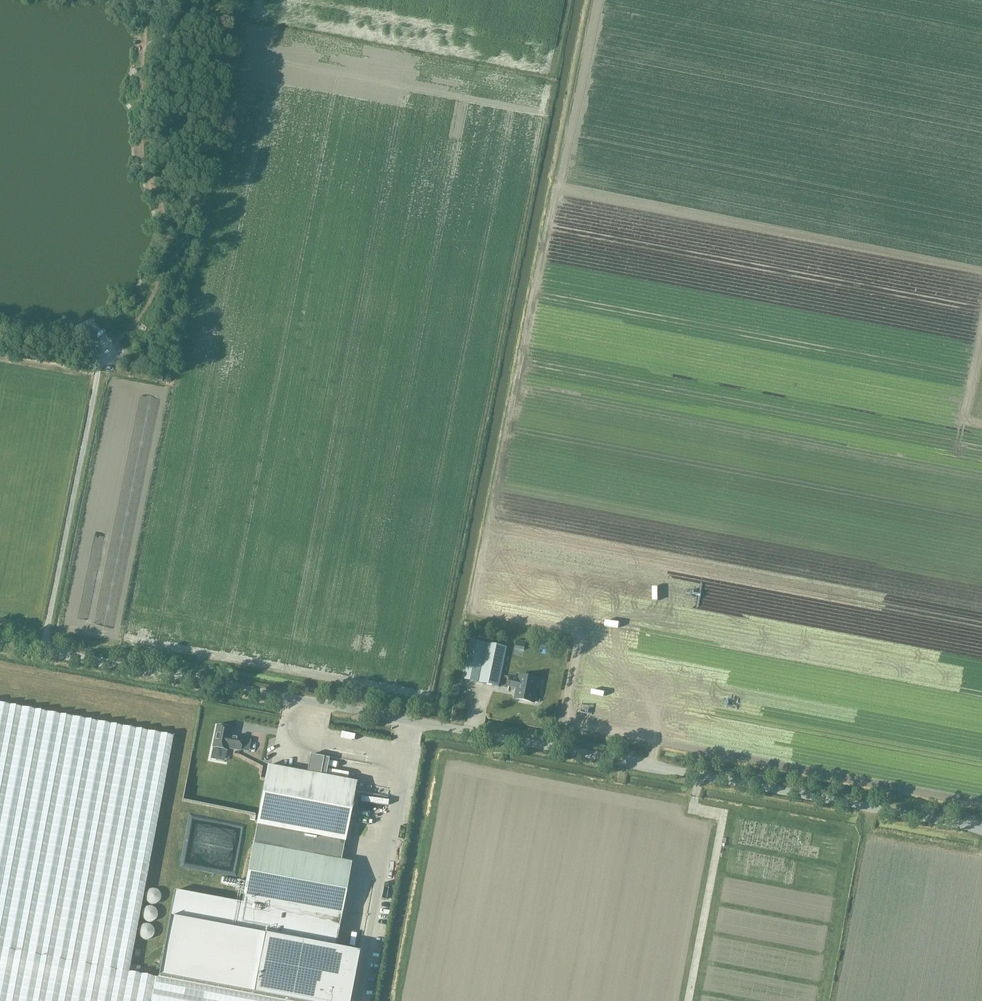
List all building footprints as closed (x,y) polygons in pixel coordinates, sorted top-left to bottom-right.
[(499,687),(506,647),(485,643),(486,639),(481,638),(480,642),(470,640),(462,679),(499,687)] [(533,702),(538,679),(520,676),(519,679),(510,677),(508,687),(517,688),(515,699),(533,702)] [(154,978),(128,973),(172,737),(0,704),(0,1000),(149,1000),(154,978)] [(227,752),(227,750),(240,752),(242,740),(234,739),(233,740),(229,739),(231,731),(217,728),(213,749),(227,752)] [(253,844),(252,845),(241,904),(174,891),(158,977),(154,976),(154,978),(149,1000),(349,1000),(358,954),(334,949),(351,863),(340,861),(344,842),(345,842),(356,783),(325,777),(328,759),(310,755),(306,773),(267,766),(256,825),(253,844)]
